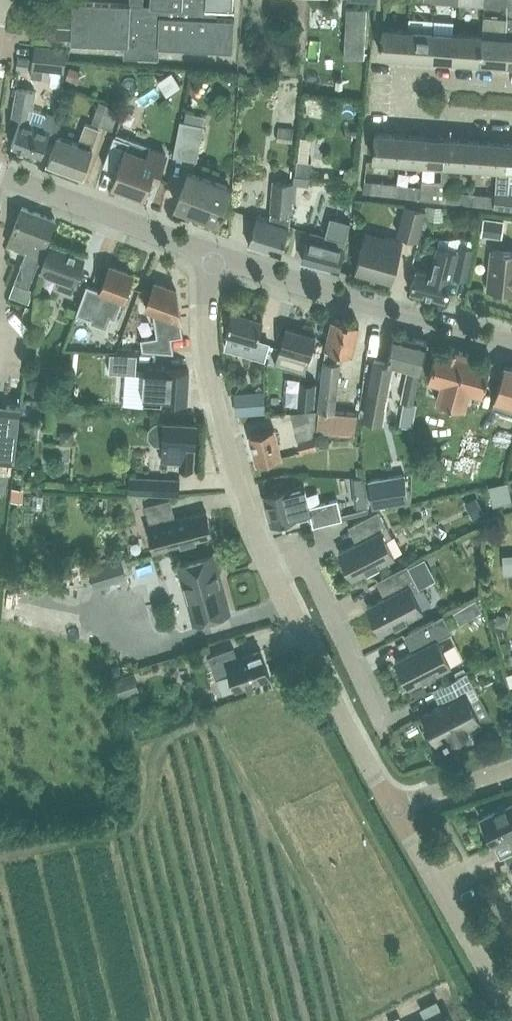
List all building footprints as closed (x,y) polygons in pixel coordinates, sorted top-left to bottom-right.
[(92,42),(125,44),(124,55),(158,57),(159,46),(232,49),(233,18),(216,17),(216,7),(232,8),(232,0),(151,0),(150,4),(143,3),(143,0),(130,0),(130,3),(73,0),(49,0),(47,36),(72,37),(72,42),(92,42)] [(346,8),(344,57),(364,58),(366,9),(346,8)] [(480,61),(505,62),(507,28),(483,26),(482,35),(480,61)] [(381,53),(406,55),(408,29),(383,27),(381,53)] [(431,57),(433,31),(408,29),(406,55),(431,57)] [(431,57),(456,59),(458,33),(433,31),(431,57)] [(480,61),(482,35),(458,33),(456,59),(480,61)] [(71,67),(67,78),(77,81),(80,70),(71,67)] [(45,113),(34,110),(36,96),(36,91),(17,87),(16,92),(12,115),(21,118),(12,144),(42,154),(49,132),(57,135),(60,115),(48,111),(46,117),(45,113)] [(113,127),(120,108),(100,100),(92,120),(113,127)] [(184,120),(181,119),(174,155),(197,159),(204,124),(192,122),(194,115),(185,113),(184,120)] [(83,174),(90,155),(100,129),(84,123),(77,144),(57,136),(48,161),(83,174)] [(294,128),(278,126),(277,139),(293,141),(294,128)] [(375,132),(374,152),(373,158),(398,160),(400,134),(375,132)] [(110,146),(103,164),(117,170),(113,183),(143,194),(151,174),(158,176),(165,157),(166,154),(150,148),(130,140),(114,134),(110,146)] [(425,136),(400,134),(398,160),(423,162),(425,136)] [(450,137),(425,136),(423,162),(443,163),(448,164),(450,137)] [(474,139),(450,137),(448,164),(472,166),(474,139)] [(499,141),(474,139),(472,166),(497,167),(499,141)] [(494,206),(511,208),(511,192),(508,191),(510,168),(511,169),(511,142),(499,141),(497,167),(494,206)] [(298,160),(297,175),(312,177),(313,162),(298,160)] [(421,186),(421,197),(445,200),(446,189),(448,164),(443,163),(441,182),(422,179),(421,186)] [(189,171),(176,205),(217,220),(230,186),(189,171)] [(363,190),(396,194),(397,183),(371,180),(364,179),(363,190)] [(281,253),(290,226),(294,182),(274,180),(271,213),(274,213),(273,221),(257,216),(248,243),(281,253)] [(421,186),(397,183),(396,194),(421,197),(421,186)] [(470,192),(446,189),(445,200),(470,203),(470,192)] [(495,194),(470,192),(470,203),(494,206),(495,194)] [(418,239),(426,209),(406,203),(398,234),(418,239)] [(442,206),(430,205),(428,218),(441,219),(442,206)] [(15,224),(8,244),(26,251),(15,280),(29,286),(48,237),(55,218),(22,206),(15,224)] [(331,216),(326,234),(311,230),(308,239),(302,260),(337,270),(351,221),(331,216)] [(485,218),(482,234),(502,237),(504,221),(485,218)] [(367,230),(355,270),(372,275),(373,272),(380,274),(379,277),(392,281),(403,240),(367,230)] [(85,256),(51,243),(42,269),(61,277),(58,286),(71,291),(85,256)] [(438,245),(431,272),(415,268),(410,290),(445,299),(452,274),(469,279),(475,247),(460,243),(458,250),(438,245)] [(490,269),(488,289),(511,291),(511,250),(502,249),(492,248),(490,269)] [(112,316),(117,318),(133,273),(111,265),(102,289),(87,284),(77,313),(91,318),(90,321),(108,328),(112,316)] [(143,349),(174,351),(172,337),(183,335),(177,289),(155,281),(148,300),(146,309),(154,313),(157,335),(141,337),(143,349)] [(226,333),(223,346),(265,358),(271,341),(258,337),(263,320),(233,311),(226,333)] [(325,347),(319,409),(317,431),(354,435),(357,412),(335,410),(340,361),(335,360),(336,350),(352,353),(359,323),(333,317),(325,347)] [(280,346),(275,363),(305,372),(307,367),(310,354),(316,335),(286,326),(280,346)] [(412,403),(413,400),(427,341),(395,333),(394,334),(391,349),(388,363),(372,359),(362,418),(383,421),(387,398),(388,398),(394,365),(408,368),(402,400),(412,403)] [(436,400),(451,404),(466,408),(470,391),(483,394),(487,378),(492,359),(465,352),(438,344),(428,379),(441,383),(436,400)] [(110,371),(136,373),(137,354),(111,352),(110,371)] [(492,407),(511,413),(511,365),(505,363),(495,397),(492,407)] [(146,366),(144,397),(187,400),(189,369),(146,366)] [(315,406),(317,382),(300,381),(298,405),(315,406)] [(237,413),(266,411),(265,391),(235,393),(237,413)] [(15,460),(21,404),(0,402),(0,458),(15,460)] [(317,431),(319,409),(290,412),(294,425),(301,451),(317,447),(330,446),(329,437),(315,438),(315,436),(318,435),(317,431)] [(20,435),(39,437),(40,421),(21,419),(20,435)] [(170,420),(170,422),(157,422),(149,428),(148,437),(155,444),(169,445),(168,460),(181,461),(181,468),(193,469),(196,422),(170,420)] [(274,428),(269,430),(250,435),(257,463),(282,456),(274,428)] [(348,440),(332,438),(333,447),(349,446),(348,440)] [(409,501),(405,474),(368,479),(373,507),(409,501)] [(130,476),(129,492),(179,494),(180,479),(130,476)] [(365,477),(353,478),(356,508),(368,507),(365,477)] [(507,482),(490,487),(494,502),(511,498),(507,482)] [(310,505),(304,483),(265,494),(272,522),(310,512),(314,526),(342,518),(338,498),(310,505)] [(13,487),(12,498),(21,499),(22,488),(13,487)] [(479,497),(463,505),(470,519),(485,512),(479,497)] [(150,522),(175,516),(170,498),(145,504),(150,522)] [(379,509),(354,522),(362,539),(339,551),(353,578),(395,556),(385,538),(392,535),(379,509)] [(176,525),(167,528),(149,532),(154,549),(192,539),(211,534),(206,512),(175,520),(176,525)] [(214,553),(195,558),(177,563),(194,621),(230,611),(219,570),(222,569),(218,556),(215,557),(214,553)] [(90,567),(95,584),(126,575),(121,558),(90,567)] [(407,563),(382,577),(390,593),(367,605),(381,632),(423,611),(413,592),(420,589),(407,563)] [(482,610),(476,599),(465,605),(471,616),(482,610)] [(451,665),(437,639),(452,632),(443,615),(432,619),(410,631),(418,648),(395,659),(409,687),(451,665)] [(237,688),(269,676),(270,680),(272,680),(261,650),(238,658),(234,646),(209,655),(217,678),(231,673),(237,688)] [(121,672),(118,665),(108,668),(110,675),(121,672)] [(453,738),(467,730),(465,727),(479,719),(469,701),(480,695),(466,670),(437,686),(446,702),(423,714),(437,741),(451,734),(453,738)] [(112,679),(117,697),(141,690),(136,673),(112,679)] [(413,690),(417,697),(427,691),(424,684),(413,690)] [(484,822),(481,827),(487,838),(491,839),(494,844),(511,836),(511,802),(481,817),(484,822)]
